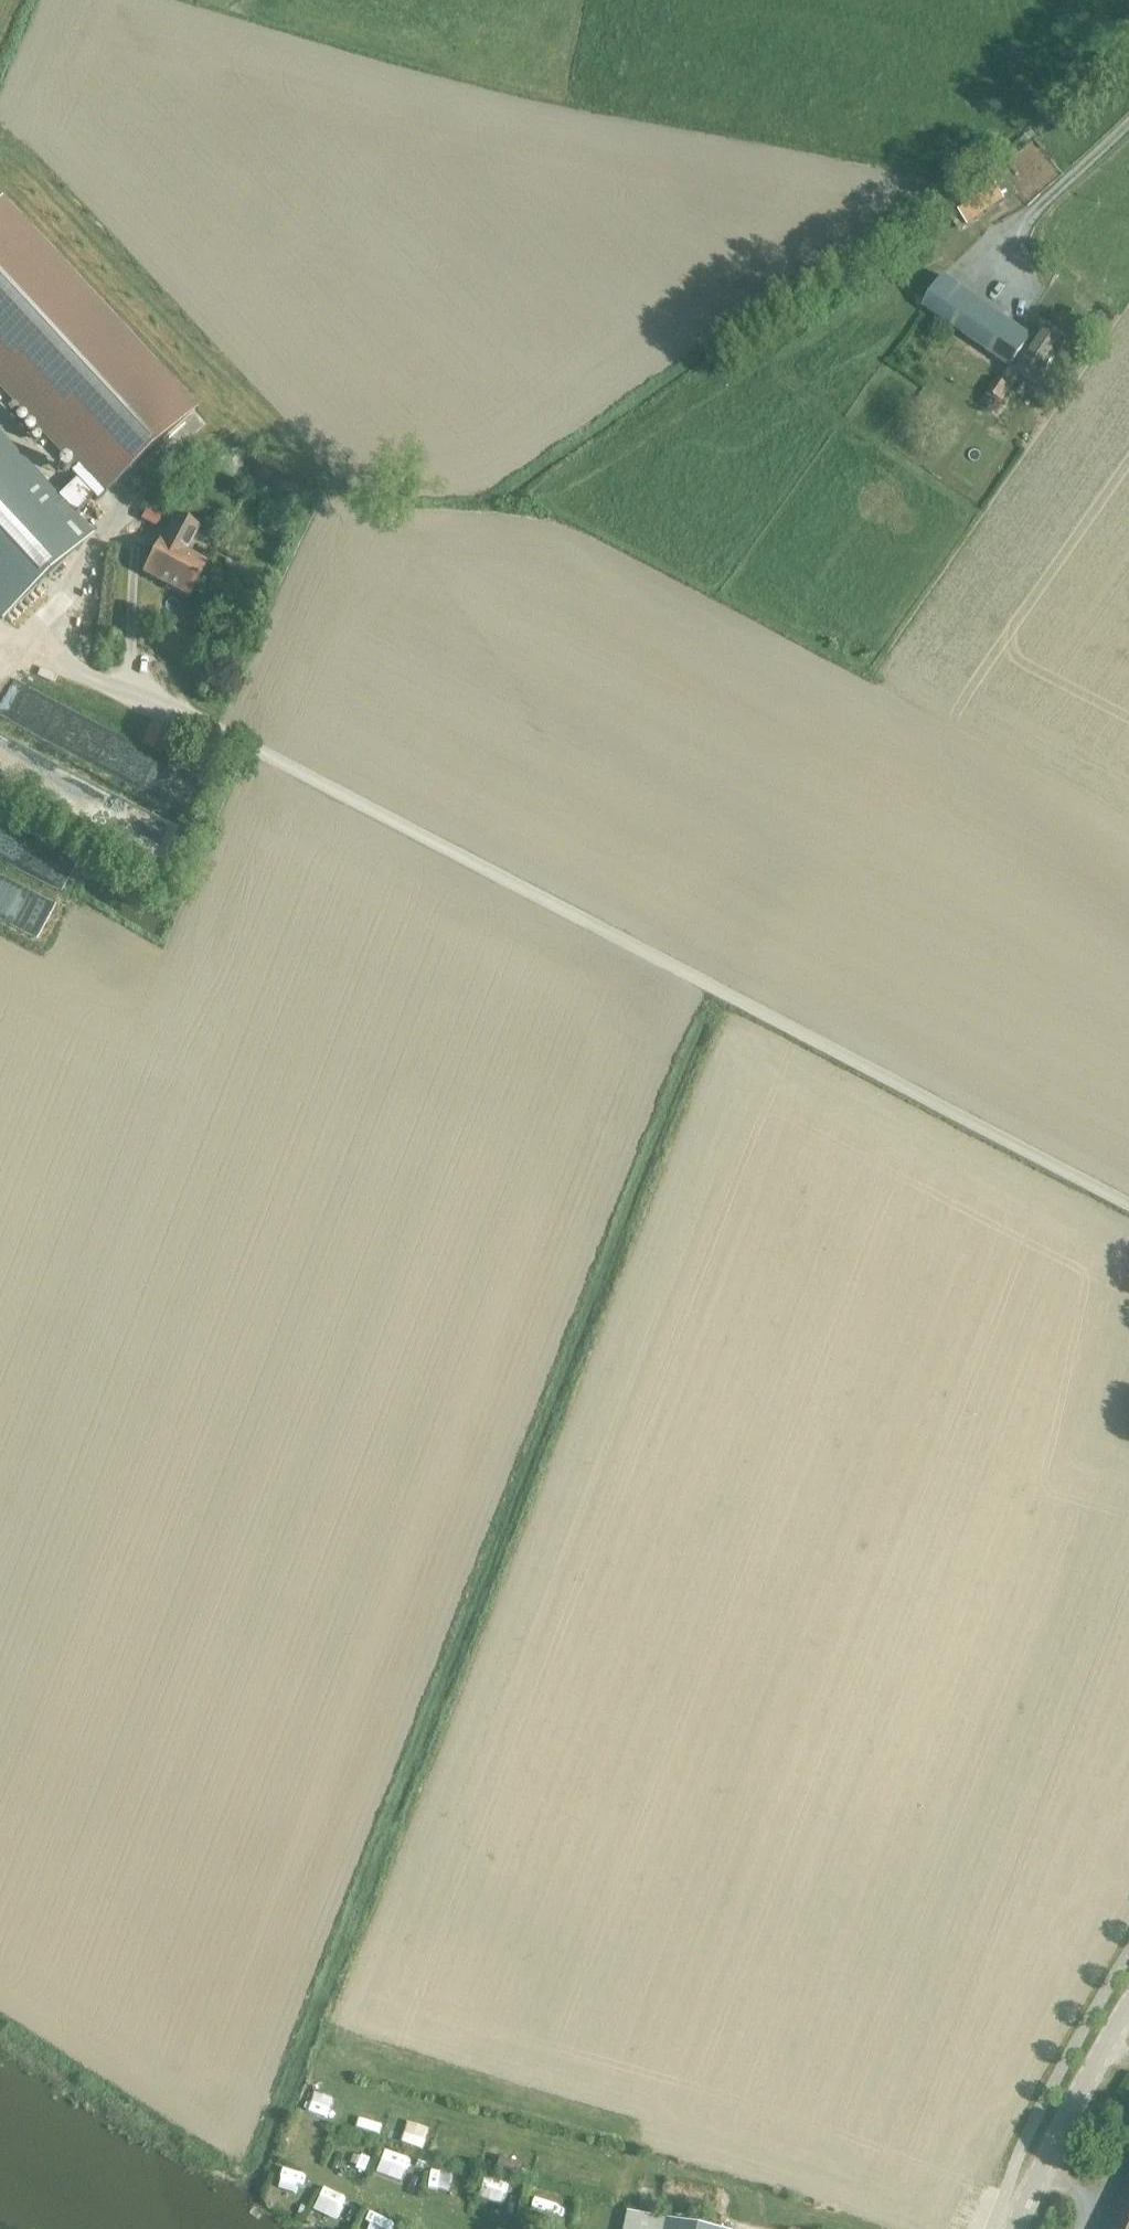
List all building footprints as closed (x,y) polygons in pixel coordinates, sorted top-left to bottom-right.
[(988,177),(951,202),(968,226),(1004,200),(988,177)] [(76,467),(70,473),(76,480),(57,497),(74,515),(93,498),(96,501),(194,410),(0,201),(0,385),(76,467)] [(1038,389),(1067,346),(1043,330),(1035,342),(943,280),(922,311),(1038,389)] [(1000,403),(1009,389),(995,381),(986,394),(1000,403)] [(3,619),(93,536),(0,435),(0,616),(3,619)] [(155,527),(160,518),(145,509),(140,519),(155,527)] [(173,521),(146,573),(192,597),(208,566),(187,555),(199,534),(173,521)] [(1104,2228),(1128,2228),(1128,2178),(1104,2228)] [(626,2228),(663,2228),(664,2222),(629,2214),(626,2228)]
